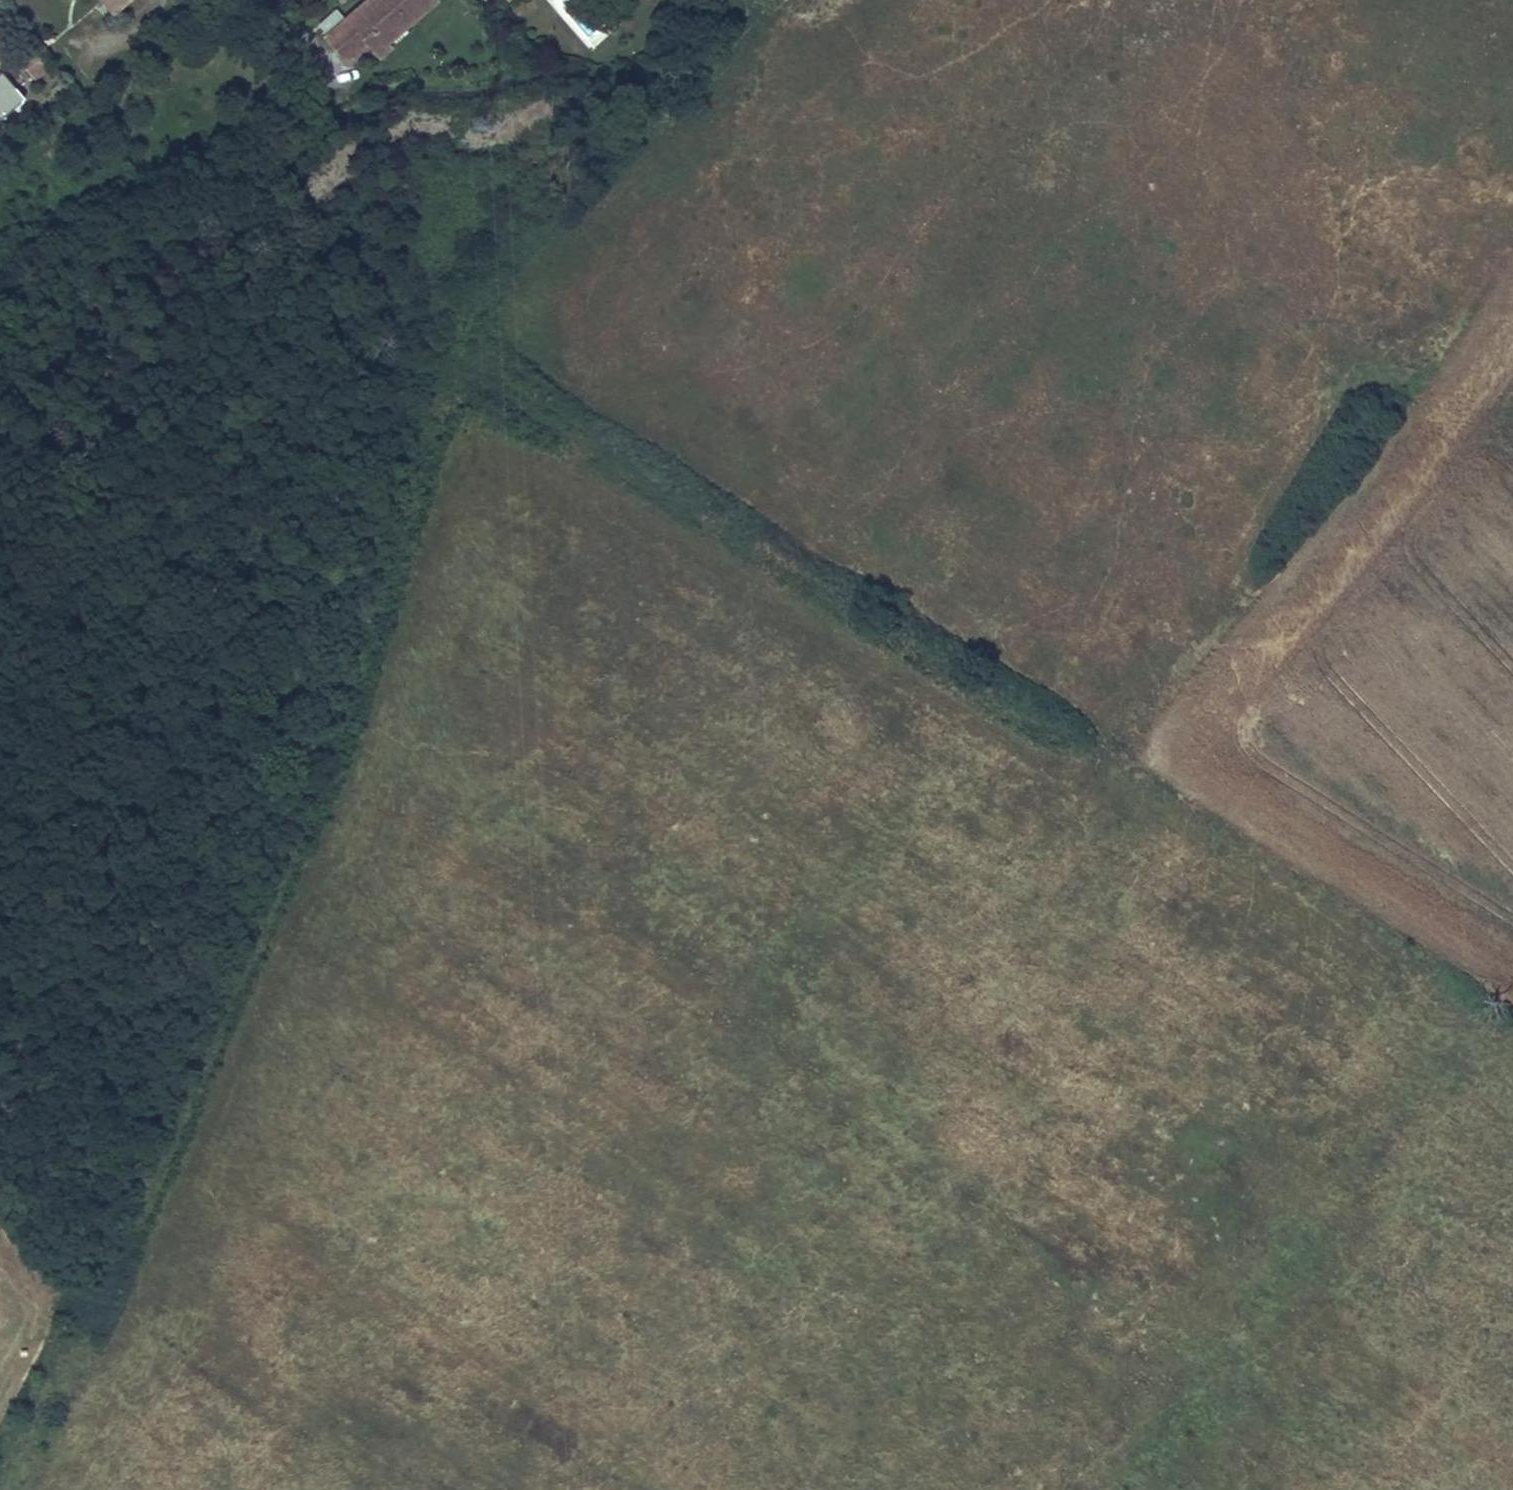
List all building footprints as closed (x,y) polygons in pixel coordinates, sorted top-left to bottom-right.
[(100,0),(112,14),(128,0),(100,0)] [(325,37),(347,62),(367,44),(379,33),(388,43),(436,0),(368,0),(325,37)] [(625,17),(610,0),(559,0),(552,6),(590,48),(625,17)] [(379,33),(367,44),(381,59),(392,48),(388,43),(379,33)] [(39,55),(30,46),(16,58),(32,78),(47,65),(39,55)] [(3,110),(20,97),(0,72),(0,113),(3,110)]
